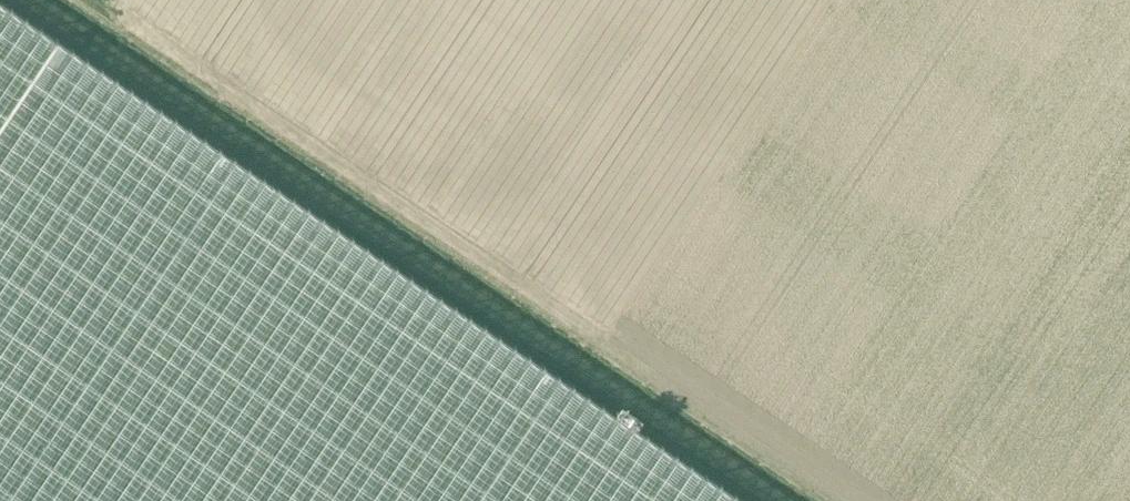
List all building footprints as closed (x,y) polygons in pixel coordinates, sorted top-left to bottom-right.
[(57,39),(0,1),(0,125),(57,39)] [(0,125),(0,500),(746,500),(57,39),(0,125)]
